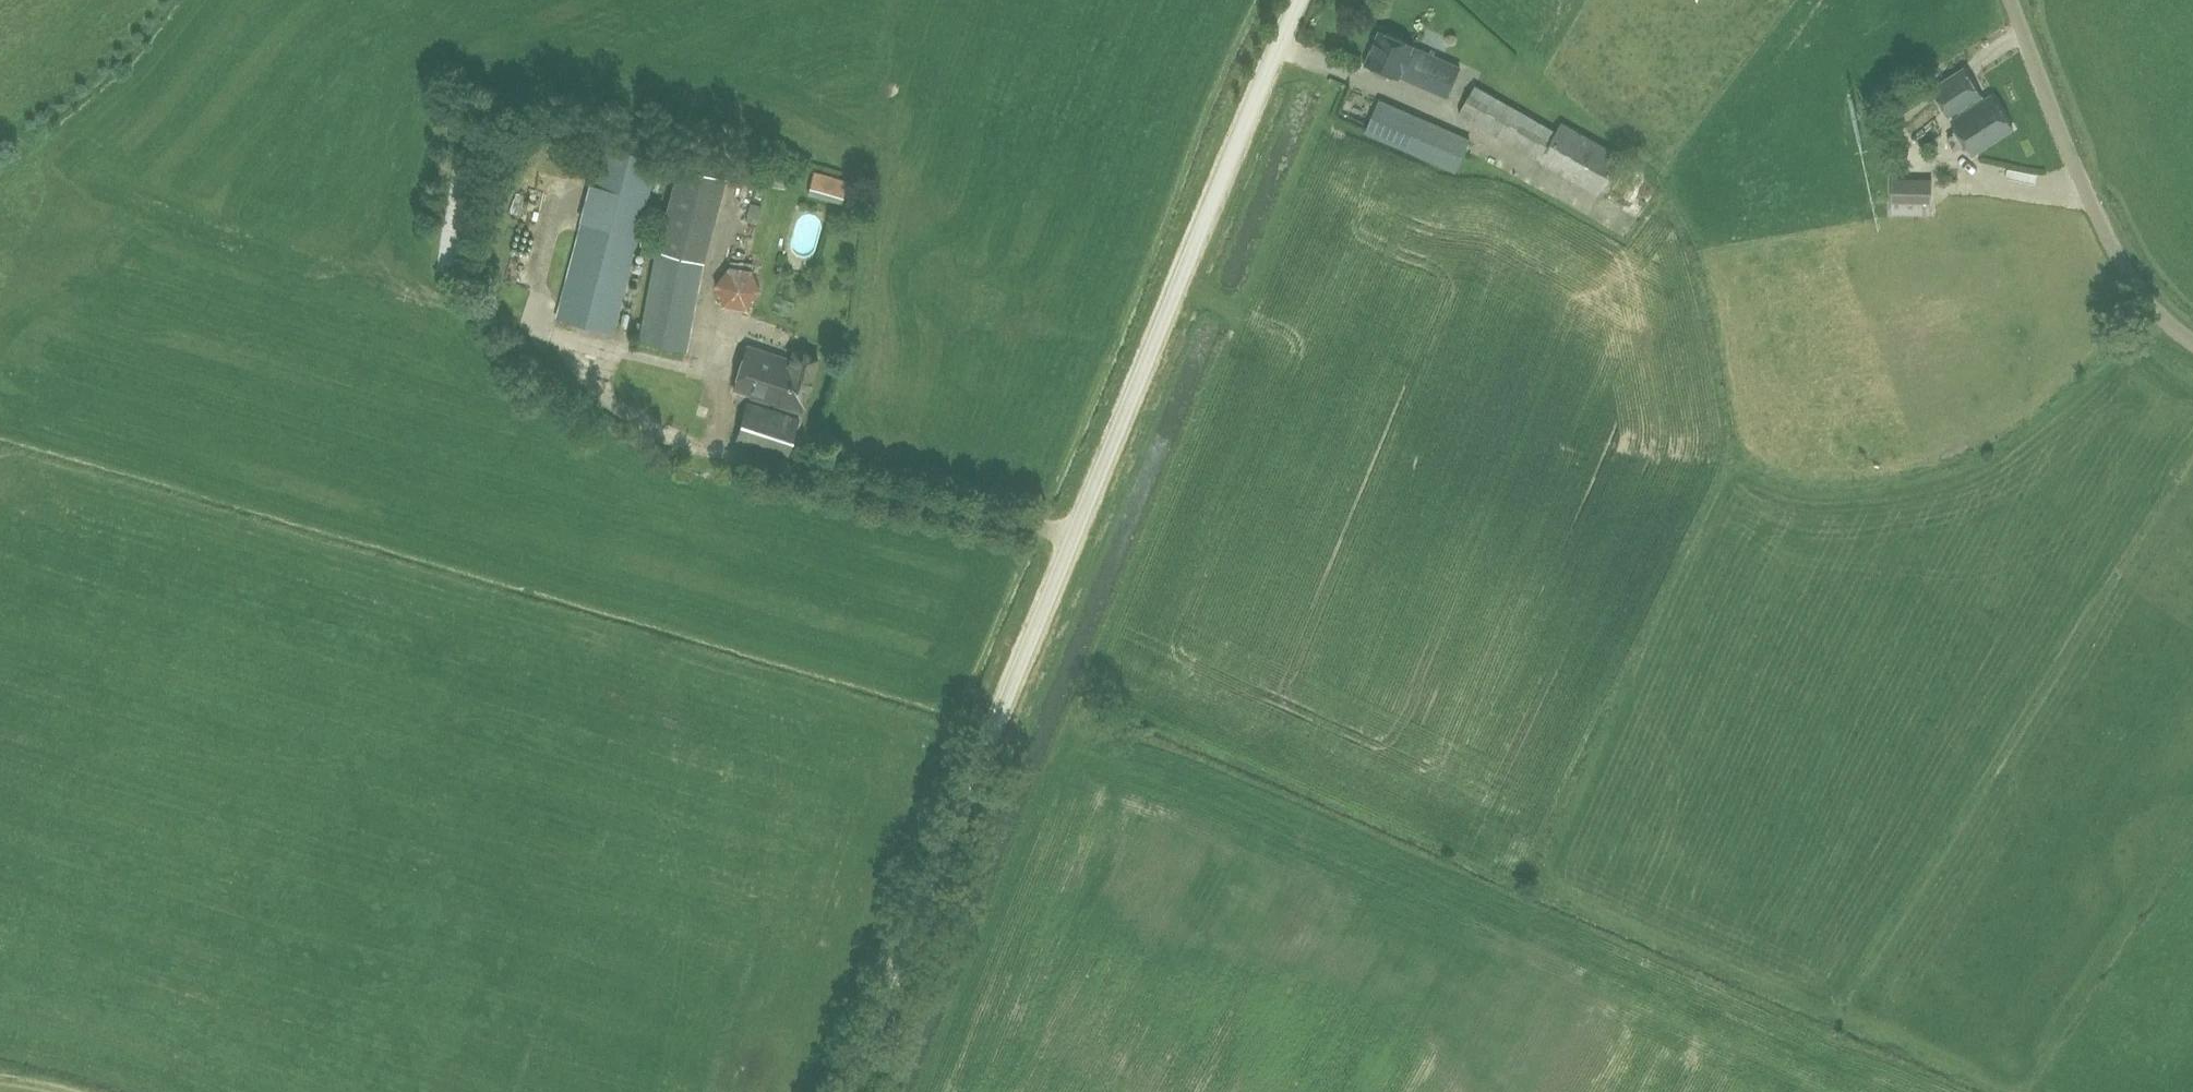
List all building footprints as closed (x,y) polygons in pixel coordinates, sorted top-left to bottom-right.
[(1381,30),(1367,62),(1399,76),(1399,74),(1447,96),(1460,67),(1412,45),(1412,43),(1381,30)] [(1950,115),(1958,110),(1966,104),(1969,109),(1953,120),(1975,152),(2014,126),(1992,93),(1982,100),(1979,95),(1981,94),(1963,67),(1931,88),(1950,115)] [(1557,131),(1475,84),(1459,111),(1541,159),(1540,160),(1603,195),(1624,157),(1562,122),(1557,131)] [(1380,100),(1366,131),(1457,171),(1470,139),(1380,100)] [(649,157),(652,146),(616,137),(611,147),(602,145),(557,317),(611,332),(657,159),(649,157)] [(1893,140),(1898,157),(1909,153),(1903,137),(1893,140)] [(1884,169),(1910,169),(1910,160),(1884,160),(1884,169)] [(676,164),(659,249),(705,257),(720,175),(676,164)] [(807,195),(841,204),(847,180),(814,170),(807,195)] [(1891,195),(1890,212),(1932,213),(1932,196),(1933,177),(1891,176),(1891,195)] [(808,243),(817,203),(794,197),(784,237),(808,243)] [(659,249),(643,339),(688,349),(705,257),(659,249)] [(713,284),(722,306),(745,310),(760,290),(751,269),(728,265),(713,284)] [(801,413),(818,357),(792,350),(790,359),(749,346),(734,391),(801,413)] [(733,444),(786,460),(799,419),(747,402),(733,444)]
